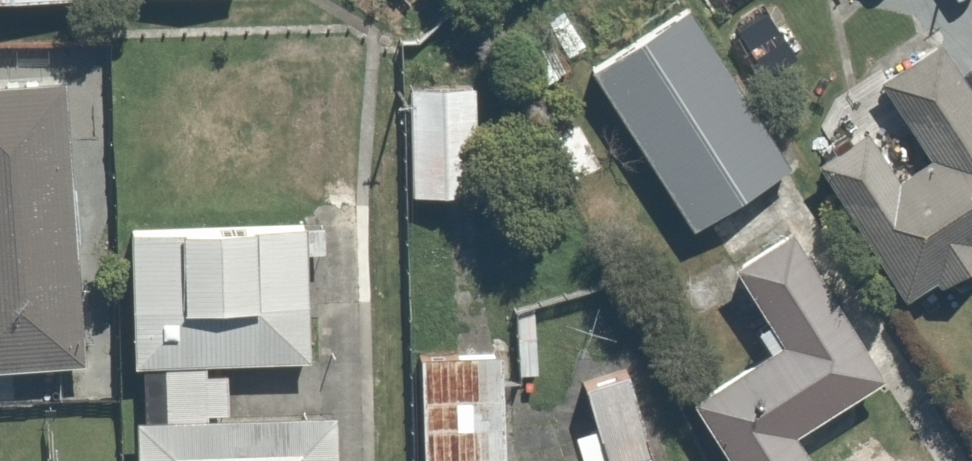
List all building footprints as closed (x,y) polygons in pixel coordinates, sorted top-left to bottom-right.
[(567,0),(490,0),(473,10),(525,101),(600,58),(567,0)] [(888,14),(906,1),(939,49),(952,40),(971,27),(971,0),(878,0),(888,14)] [(790,169),(694,15),(599,74),(696,228),(790,169)] [(952,40),(939,49),(887,85),(934,154),(902,176),(853,103),(800,139),(911,303),(971,261),(971,70),(952,40)] [(88,362),(68,78),(0,83),(0,369),(88,362)] [(482,87),(409,86),(407,199),(481,200),(482,87)] [(138,417),(139,460),(338,460),(337,414),(210,417),(209,412),(229,412),(228,373),(208,374),(208,363),(312,360),(308,224),(131,230),(135,367),(144,367),(145,417),(138,417)] [(690,400),(728,460),(826,460),(806,429),(893,376),(802,228),(743,264),(789,338),(690,400)] [(418,351),(423,460),(515,460),(509,347),(418,351)] [(636,366),(589,380),(603,426),(576,433),(584,460),(664,460),(636,366)]
